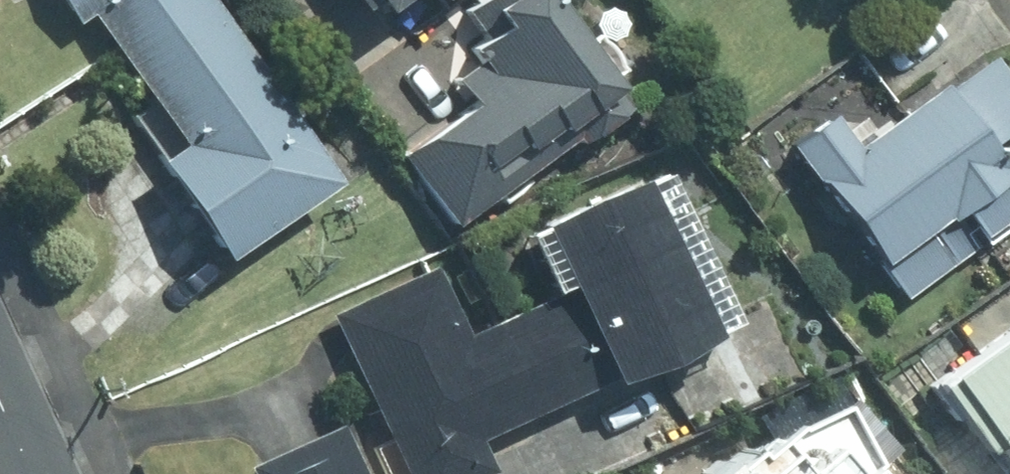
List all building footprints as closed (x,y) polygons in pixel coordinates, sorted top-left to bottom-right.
[(201,0),(66,0),(147,126),(123,142),(204,268),(324,192),(201,0)] [(375,37),(429,0),(350,0),(375,37)] [(542,0),(475,0),(492,24),(467,41),(495,80),(389,154),(442,229),(492,195),(481,179),(606,92),(542,0)] [(779,147),(890,299),(1009,213),(1009,188),(986,155),(1009,137),(1009,74),(989,45),(847,148),(823,115),(779,147)] [(390,473),(480,473),(490,470),(473,427),(713,332),(648,167),(509,222),(542,304),(460,336),(436,275),(328,318),(390,473)] [(930,388),(993,473),(1009,473),(1009,334),(1008,332),(930,388)] [(797,393),(700,473),(865,473),(797,393)] [(238,464),(242,473),(360,473),(339,423),(238,464)]
